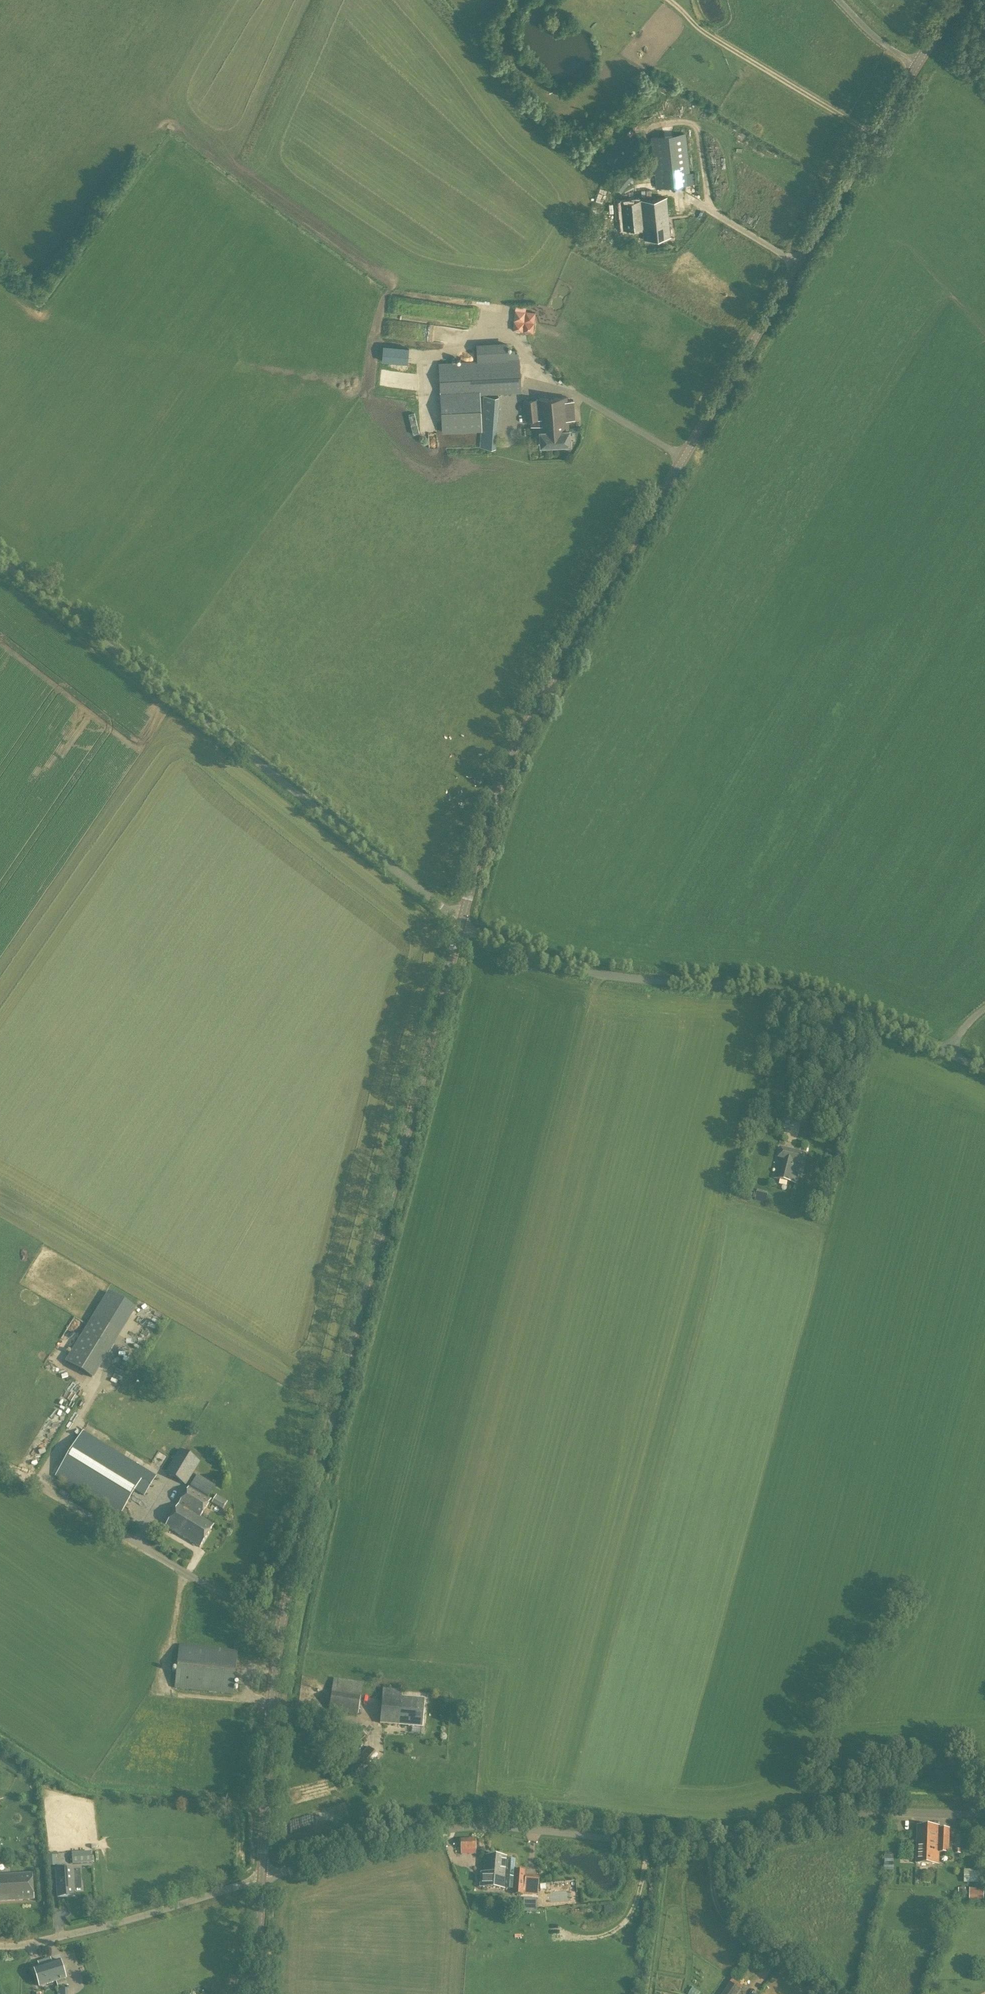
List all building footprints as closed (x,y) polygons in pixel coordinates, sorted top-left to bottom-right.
[(694,172),(690,173),(686,133),(651,136),(656,188),(694,183),(694,172)] [(596,200),(603,202),(607,190),(600,188),(596,200)] [(644,239),(670,236),(666,197),(621,202),(623,229),(643,227),(644,239)] [(534,330),(535,311),(526,311),(526,305),(514,305),(514,330),(534,330)] [(481,428),(480,394),(521,392),(520,358),(439,362),(440,396),(442,432),(481,430),(481,428)] [(480,446),(496,447),(499,396),(483,395),(481,428),(481,430),(480,446)] [(574,400),(566,401),(566,397),(524,400),(525,419),(539,419),(540,431),(541,444),(570,443),(569,429),(568,429),(568,420),(575,419),(574,400)] [(835,1063),(821,1061),(820,1070),(833,1072),(835,1063)] [(802,1164),(804,1154),(781,1149),(779,1159),(780,1159),(775,1179),(796,1184),(801,1164),(802,1164)] [(767,1202),(769,1193),(758,1190),(756,1199),(767,1202)] [(105,1291),(66,1363),(95,1379),(135,1307),(105,1291)] [(120,1517),(135,1491),(144,1497),(156,1477),(82,1432),(55,1477),(120,1517)] [(186,1486),(200,1462),(179,1450),(170,1465),(166,1462),(160,1471),(186,1486)] [(197,1476),(179,1505),(200,1518),(211,1500),(207,1498),(214,1487),(197,1476)] [(216,1494),(212,1503),(224,1509),(228,1500),(216,1494)] [(213,1525),(200,1518),(179,1505),(166,1528),(200,1548),(213,1525)] [(233,1695),(237,1651),(180,1645),(175,1689),(233,1695)] [(358,1714),(362,1683),(334,1678),(329,1710),(358,1714)] [(402,1691),(383,1689),(380,1724),(422,1727),(424,1700),(401,1698),(402,1691)] [(0,1760),(0,1761),(18,1769),(21,1764),(2,1755),(0,1760)] [(939,1864),(939,1852),(949,1853),(950,1829),(940,1828),(940,1827),(918,1826),(916,1863),(939,1864)] [(474,1837),(460,1839),(462,1853),(476,1851),(474,1837)] [(885,1870),(894,1870),(894,1855),(885,1855),(885,1870)] [(91,1863),(90,1856),(72,1857),(72,1864),(91,1863)] [(512,1890),(513,1880),(513,1873),(514,1870),(515,1870),(515,1860),(507,1859),(507,1857),(485,1856),(483,1873),(481,1872),(480,1887),(504,1889),(512,1890)] [(73,1868),(56,1869),(58,1897),(60,1896),(61,1899),(73,1899),(72,1896),(75,1895),(74,1889),(72,1889),(72,1885),(74,1885),(73,1868)] [(523,1895),(525,1871),(515,1870),(514,1870),(513,1873),(513,1880),(512,1890),(512,1894),(523,1895)] [(984,1875),(984,1871),(965,1870),(964,1883),(984,1883),(984,1875)] [(34,1899),(32,1874),(0,1877),(0,1901),(34,1899)] [(970,1899),(970,1888),(960,1888),(959,1899),(970,1899)] [(984,1900),(984,1889),(970,1889),(970,1900),(984,1900)] [(66,1978),(60,1960),(33,1969),(39,1987),(66,1978)] [(741,1990),(730,1982),(722,1993),(738,1993),(741,1990)]
